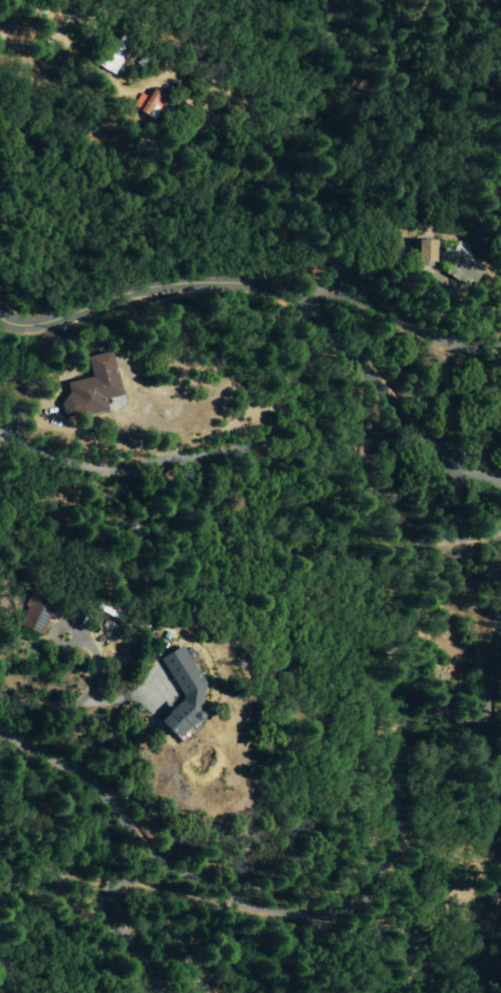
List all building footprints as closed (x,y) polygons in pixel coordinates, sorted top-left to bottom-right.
[(130,48),(116,39),(99,67),(113,75),(130,48)] [(132,110),(155,119),(164,95),(151,90),(148,97),(138,93),(132,110)] [(416,262),(435,262),(436,240),(417,240),(416,262)] [(474,288),(483,267),(446,250),(436,270),(474,288)] [(119,396),(110,352),(85,358),(90,378),(65,383),(67,396),(58,398),(63,421),(106,411),(103,400),(119,396)] [(16,624),(39,635),(55,605),(32,593),(16,624)] [(159,660),(184,702),(158,718),(171,740),(216,712),(177,648),(159,660)]
